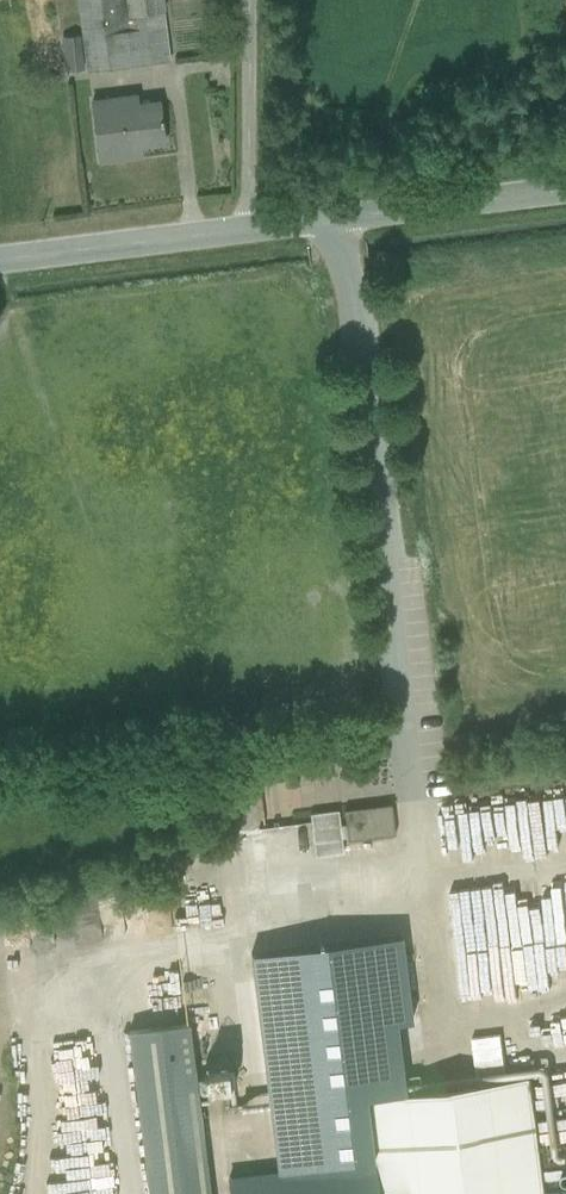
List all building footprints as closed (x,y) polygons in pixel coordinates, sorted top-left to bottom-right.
[(69,71),(161,61),(154,0),(86,0),(90,34),(65,37),(69,71)] [(141,156),(140,147),(164,143),(157,97),(135,100),(133,90),(85,97),(94,162),(141,156)] [(245,785),(247,820),(280,818),(279,784),(245,785)] [(341,842),(388,833),(383,803),(336,811),(341,842)] [(297,851),(328,850),(327,809),(296,809),(297,851)] [(107,943),(106,901),(59,903),(60,944),(107,943)] [(155,1193),(565,1193),(565,1166),(555,1068),(209,1108),(199,1023),(136,1031),(155,1193)] [(65,1047),(64,1071),(84,1072),(85,1047),(65,1047)] [(30,1067),(43,1165),(42,1165),(44,1179),(36,1180),(38,1193),(93,1193),(104,1193),(101,1170),(95,1121),(91,1122),(84,1072),(64,1075),(62,1062),(30,1067)]
